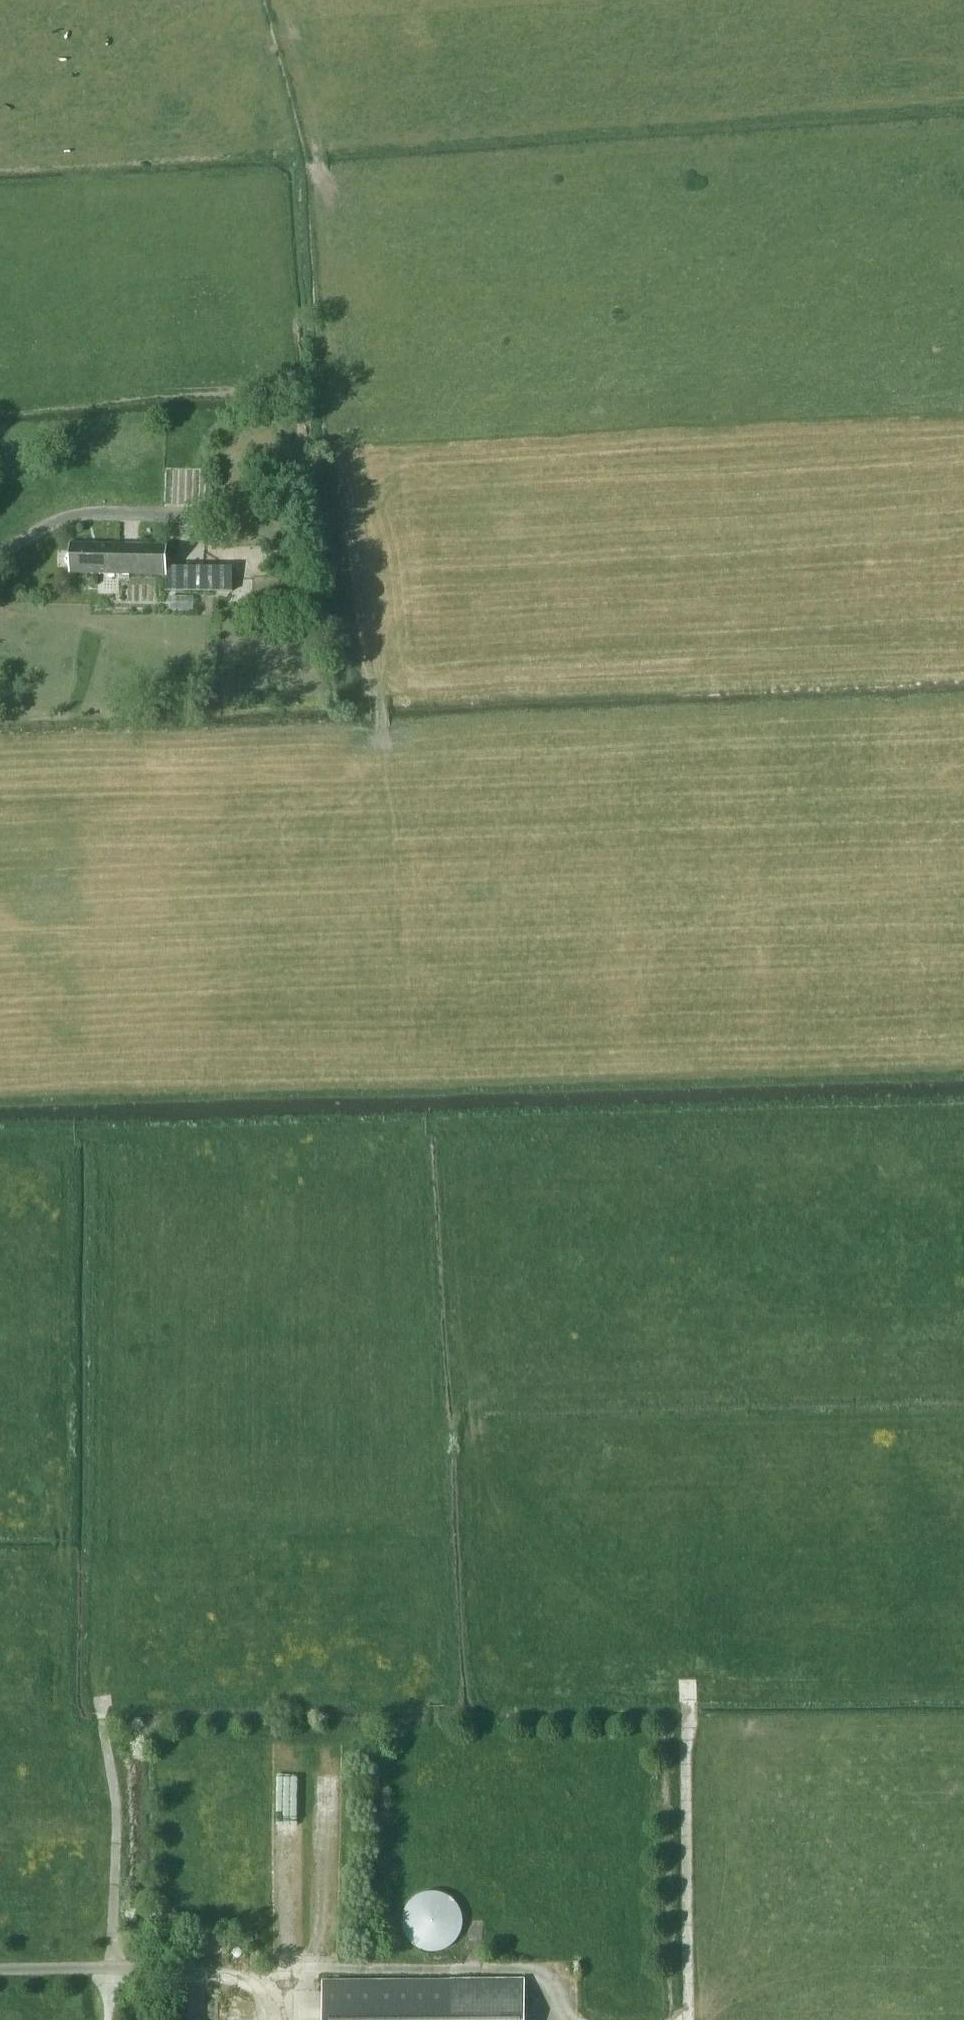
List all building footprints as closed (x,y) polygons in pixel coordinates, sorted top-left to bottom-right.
[(166,546),(71,545),(70,574),(166,576),(166,565),(166,546)] [(168,592),(233,592),(233,567),(168,567),(168,592)] [(316,1773),(316,1795),(344,1796),(345,1773),(316,1773)] [(442,1892),(434,1891),(425,1892),(417,1895),(410,1902),(406,1909),(404,1918),(404,1926),(407,1935),(413,1943),(421,1948),(431,1951),(440,1950),(450,1946),(457,1939),(461,1932),(463,1922),(462,1914),(459,1906),(454,1900),(449,1895),(442,1892)] [(524,1980),(322,1981),(322,2019),(524,2019),(524,1980)]
